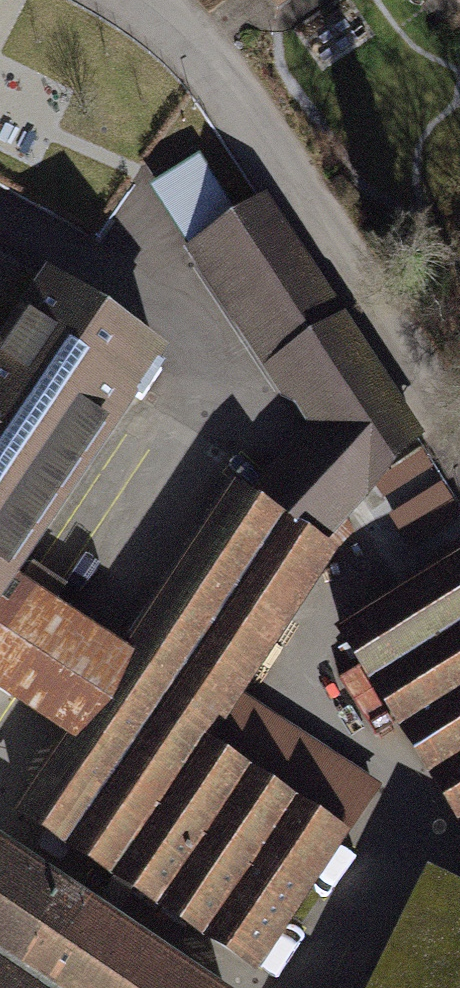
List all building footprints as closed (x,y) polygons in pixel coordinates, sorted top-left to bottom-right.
[(11,0),(0,0),(0,23),(11,0)] [(160,213),(187,258),(264,204),(235,163),(160,213)] [(245,495),(330,551),(377,501),(422,454),(264,204),(187,258),(304,431),(245,495)] [(67,746),(126,654),(60,611),(70,594),(39,572),(175,364),(0,261),(0,702),(67,746)] [(390,508),(406,540),(459,515),(459,499),(451,479),(390,508)] [(18,824),(256,982),(385,791),(251,700),(343,559),(330,551),(245,495),(236,487),(126,654),(67,746),(18,824)] [(430,562),(459,544),(459,516),(418,541),(430,562)] [(459,828),(459,565),(341,639),(459,828)] [(0,850),(0,987),(210,987),(1,849),(0,850)] [(430,880),(377,987),(459,987),(459,894),(430,880)]
